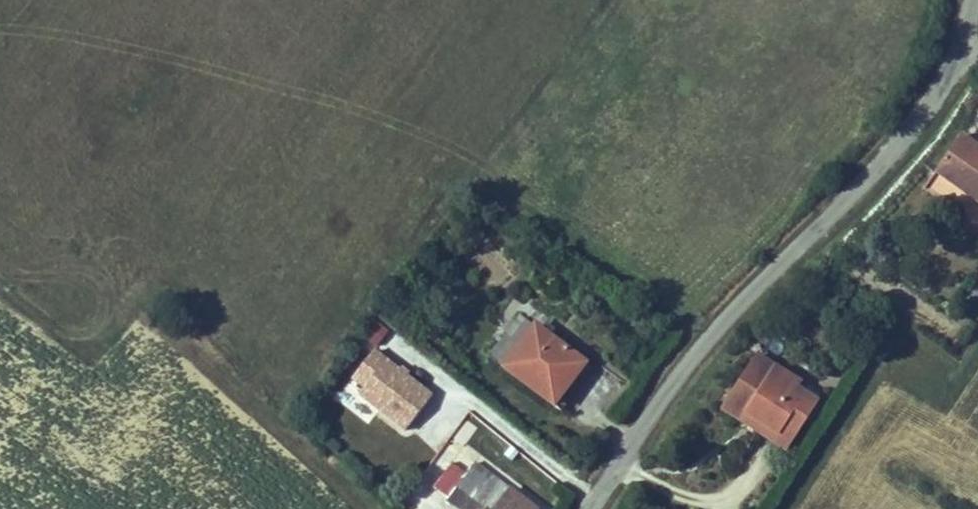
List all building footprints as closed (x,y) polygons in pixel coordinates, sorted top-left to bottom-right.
[(973,148),(936,205),(977,230),(977,151),(973,148)] [(487,353),(560,405),(593,362),(537,322),(519,349),(501,334),(487,353)] [(790,451),(820,403),(802,391),(805,385),(758,357),(724,411),(790,451)] [(440,432),(451,419),(411,389),(400,403),(440,432)] [(466,469),(452,458),(432,483),(446,496),(442,500),(454,508),(541,508),(477,457),(475,459),(466,469)]
